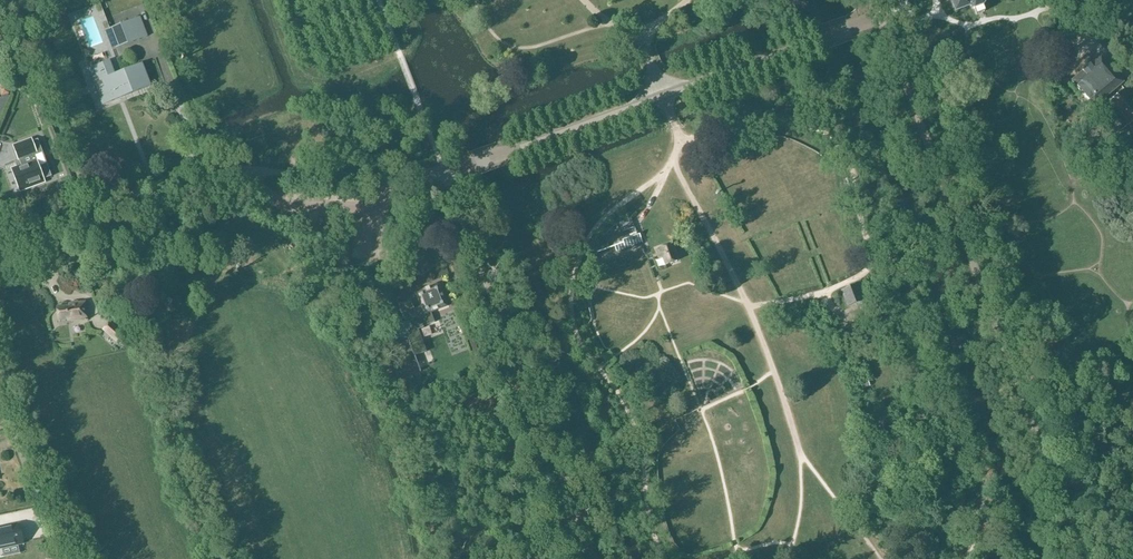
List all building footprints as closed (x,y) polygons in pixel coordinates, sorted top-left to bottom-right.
[(955,13),(970,7),(970,8),(975,9),(983,6),(985,2),(984,0),(951,0),(955,13)] [(116,48),(147,36),(140,17),(109,29),(116,48)] [(1094,107),(1123,83),(1101,56),(1090,66),(1090,65),(1082,71),(1083,72),(1072,81),(1094,107)] [(103,81),(105,87),(98,90),(101,97),(103,104),(150,86),(142,64),(122,72),(121,70),(119,71),(120,73),(115,75),(109,61),(90,68),(93,79),(95,84),(103,81)] [(1132,121),(1132,99),(1125,90),(1109,104),(1113,109),(1105,116),(1119,133),(1132,121)] [(32,140),(14,147),(19,160),(22,166),(36,161),(34,155),(37,153),(32,140)] [(22,166),(12,170),(20,191),(44,182),(44,179),(51,177),(46,165),(39,167),(37,161),(36,161),(22,166)] [(624,229),(634,226),(632,219),(621,222),(624,229)] [(617,252),(643,243),(640,235),(624,240),(622,236),(610,240),(612,247),(613,248),(616,247),(617,252)] [(666,265),(678,262),(673,244),(660,248),(661,249),(657,250),(660,258),(663,257),(666,265)] [(848,307),(864,300),(858,283),(841,290),(848,307)] [(417,294),(422,307),(414,310),(411,300),(398,305),(405,322),(413,319),(416,326),(409,334),(416,354),(429,349),(421,328),(425,327),(425,325),(435,322),(431,312),(446,306),(438,286),(431,288),(417,294)] [(68,320),(88,318),(86,302),(69,304),(70,306),(58,308),(59,319),(67,318),(68,320)] [(103,329),(103,330),(117,342),(123,335),(109,323),(103,329)] [(869,379),(861,382),(864,388),(872,385),(869,379)] [(0,529),(0,548),(23,543),(19,525),(0,529)]
